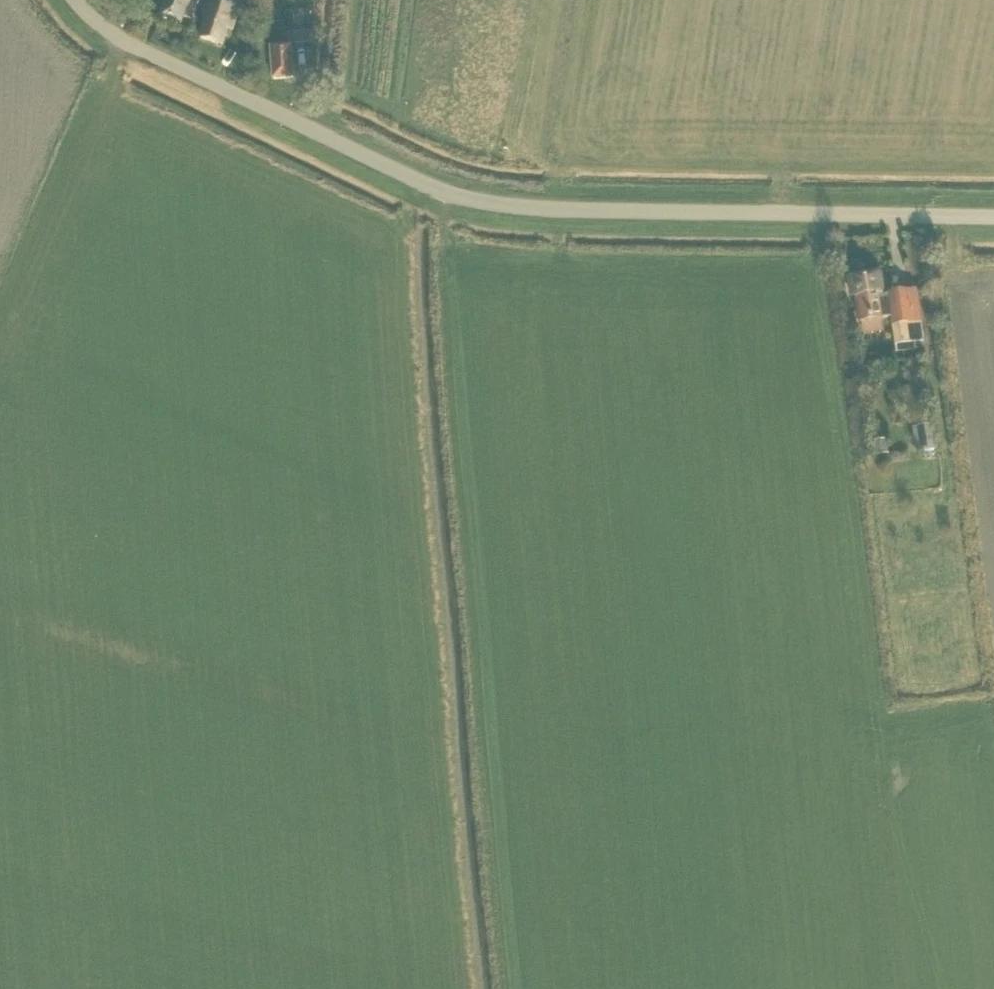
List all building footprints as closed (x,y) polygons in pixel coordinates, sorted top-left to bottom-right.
[(198,3),(195,1),(195,0),(166,0),(159,17),(182,25),(184,18),(191,20),(198,3)] [(222,48),(227,32),(231,33),(241,6),(223,0),(209,0),(203,18),(207,20),(201,40),(222,48)] [(298,68),(313,67),(312,45),(317,44),(319,4),(294,3),(294,2),(273,2),(274,18),(272,18),(274,41),(295,39),(298,68)] [(271,48),(273,80),(293,79),(291,47),(271,48)] [(881,274),(849,278),(852,299),(857,298),(860,324),(881,321),(881,319),(892,318),(894,327),(897,355),(917,352),(913,324),(909,292),(890,295),(890,296),(884,296),(881,274)] [(916,453),(937,450),(934,426),(913,428),(916,453)] [(875,456),(888,454),(886,440),(873,442),(875,456)]
